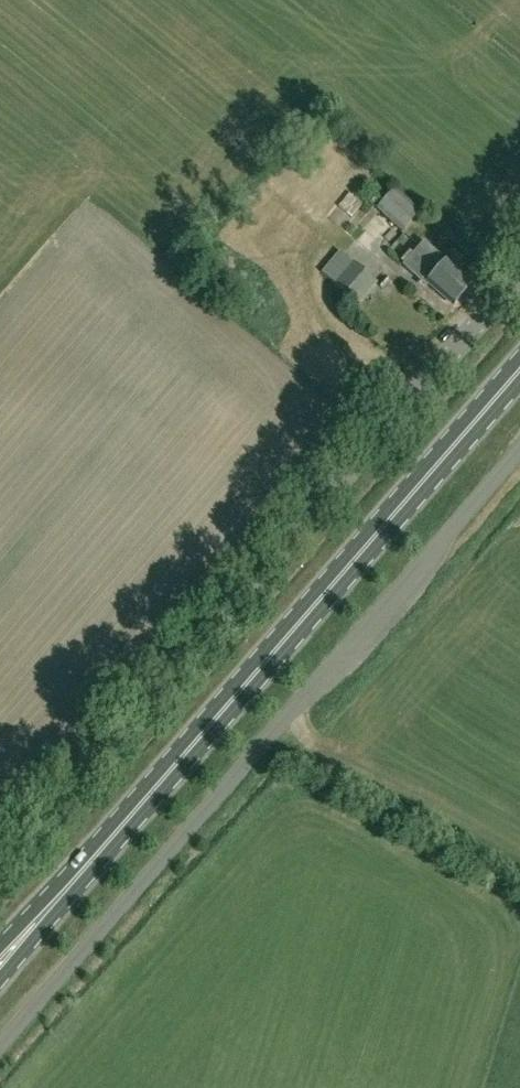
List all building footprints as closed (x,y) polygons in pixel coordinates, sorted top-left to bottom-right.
[(420,212),(395,189),(389,196),(384,191),(376,199),(382,204),(377,210),(402,232),(420,212)] [(424,243),(414,255),(409,251),(400,262),(405,266),(404,267),(427,287),(429,284),(454,306),(472,285),(424,243)] [(359,305),(378,283),(339,251),(321,274),(359,305)]
